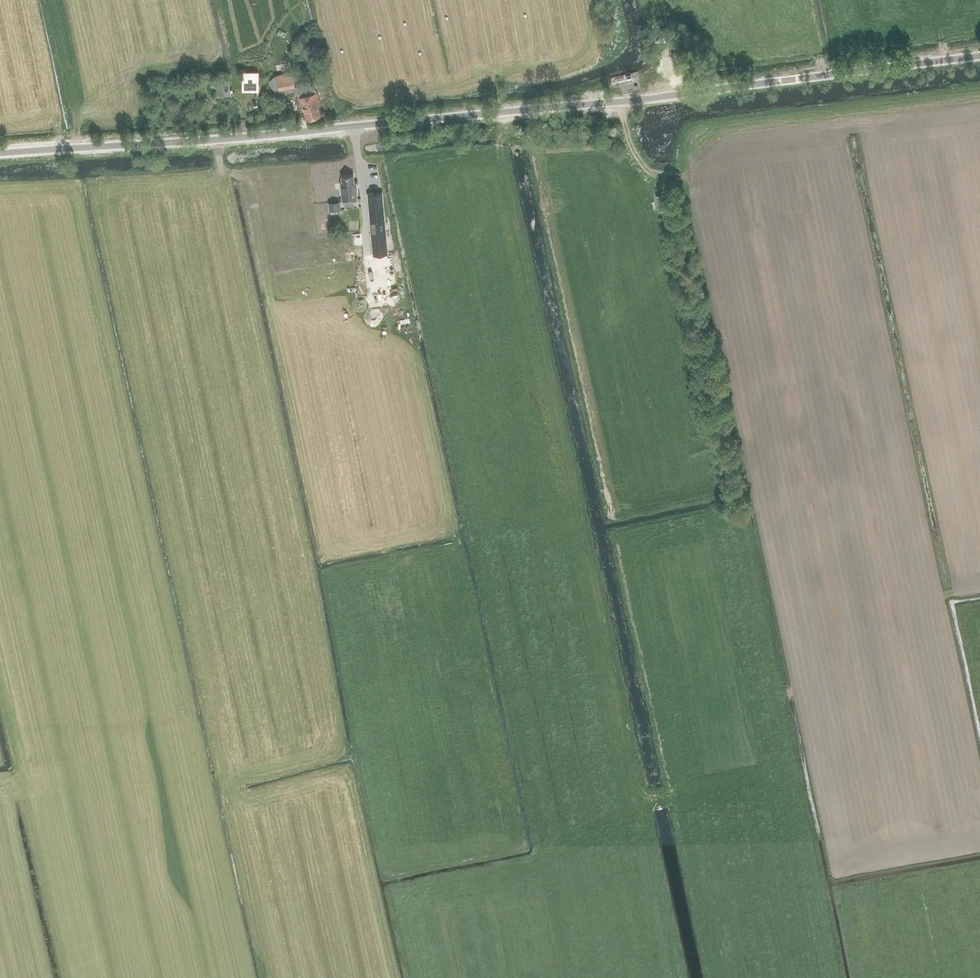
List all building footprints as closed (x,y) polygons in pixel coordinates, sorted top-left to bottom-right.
[(260,91),(261,71),(244,70),(243,90),(260,91)] [(615,85),(640,78),(637,70),(612,78),(615,85)] [(296,87),(292,75),(277,78),(280,91),(296,87)] [(230,79),(219,80),(220,95),(231,94),(230,79)] [(307,121),(322,116),(320,106),(322,106),(318,93),(299,99),(301,107),(303,106),(307,121)] [(354,183),(353,175),(341,176),(342,182),(340,183),(342,201),(357,200),(355,183),(354,183)] [(387,252),(382,192),(367,194),(373,253),(387,252)] [(669,209),(666,195),(657,196),(660,211),(669,209)] [(329,211),(340,210),(340,202),(329,203),(329,211)]
